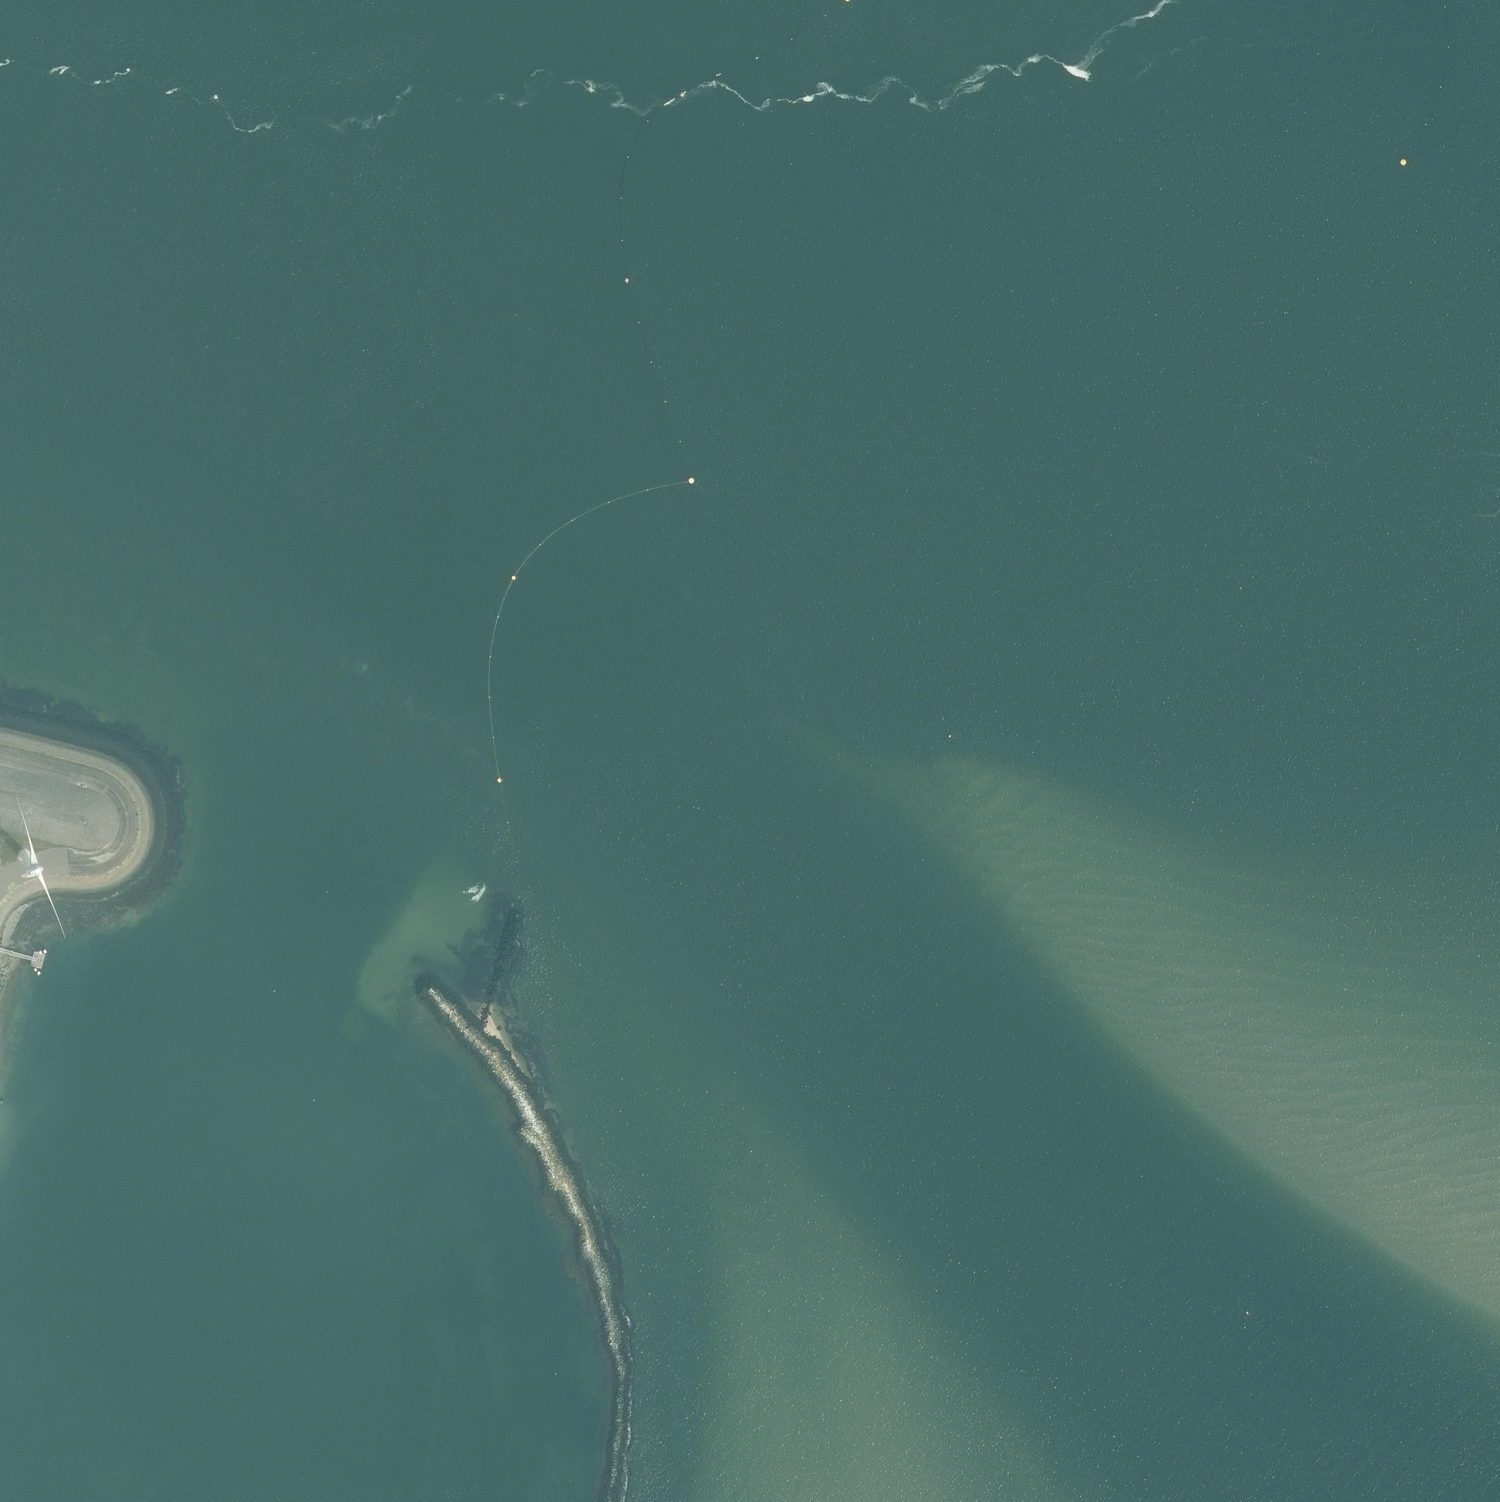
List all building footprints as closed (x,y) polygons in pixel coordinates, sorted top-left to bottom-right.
[(20,853),(20,854),(20,855),(20,856),(21,857),(21,858),(22,858),(23,859),(24,859),(25,859),(26,858),(27,858),(28,857),(28,856),(28,855),(28,854),(28,853),(28,852),(27,851),(26,851),(25,850),(24,850),(23,850),(22,851),(21,851),(21,852),(20,853)]
